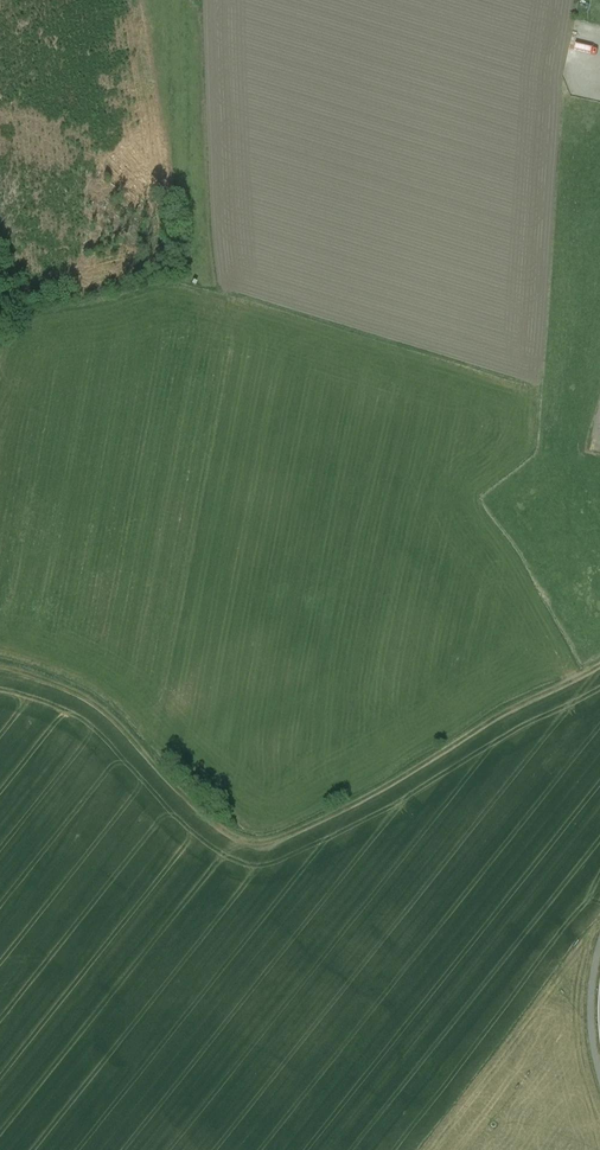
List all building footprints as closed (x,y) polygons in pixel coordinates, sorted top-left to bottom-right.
[(591,82),(599,84),(599,45),(591,82)]
